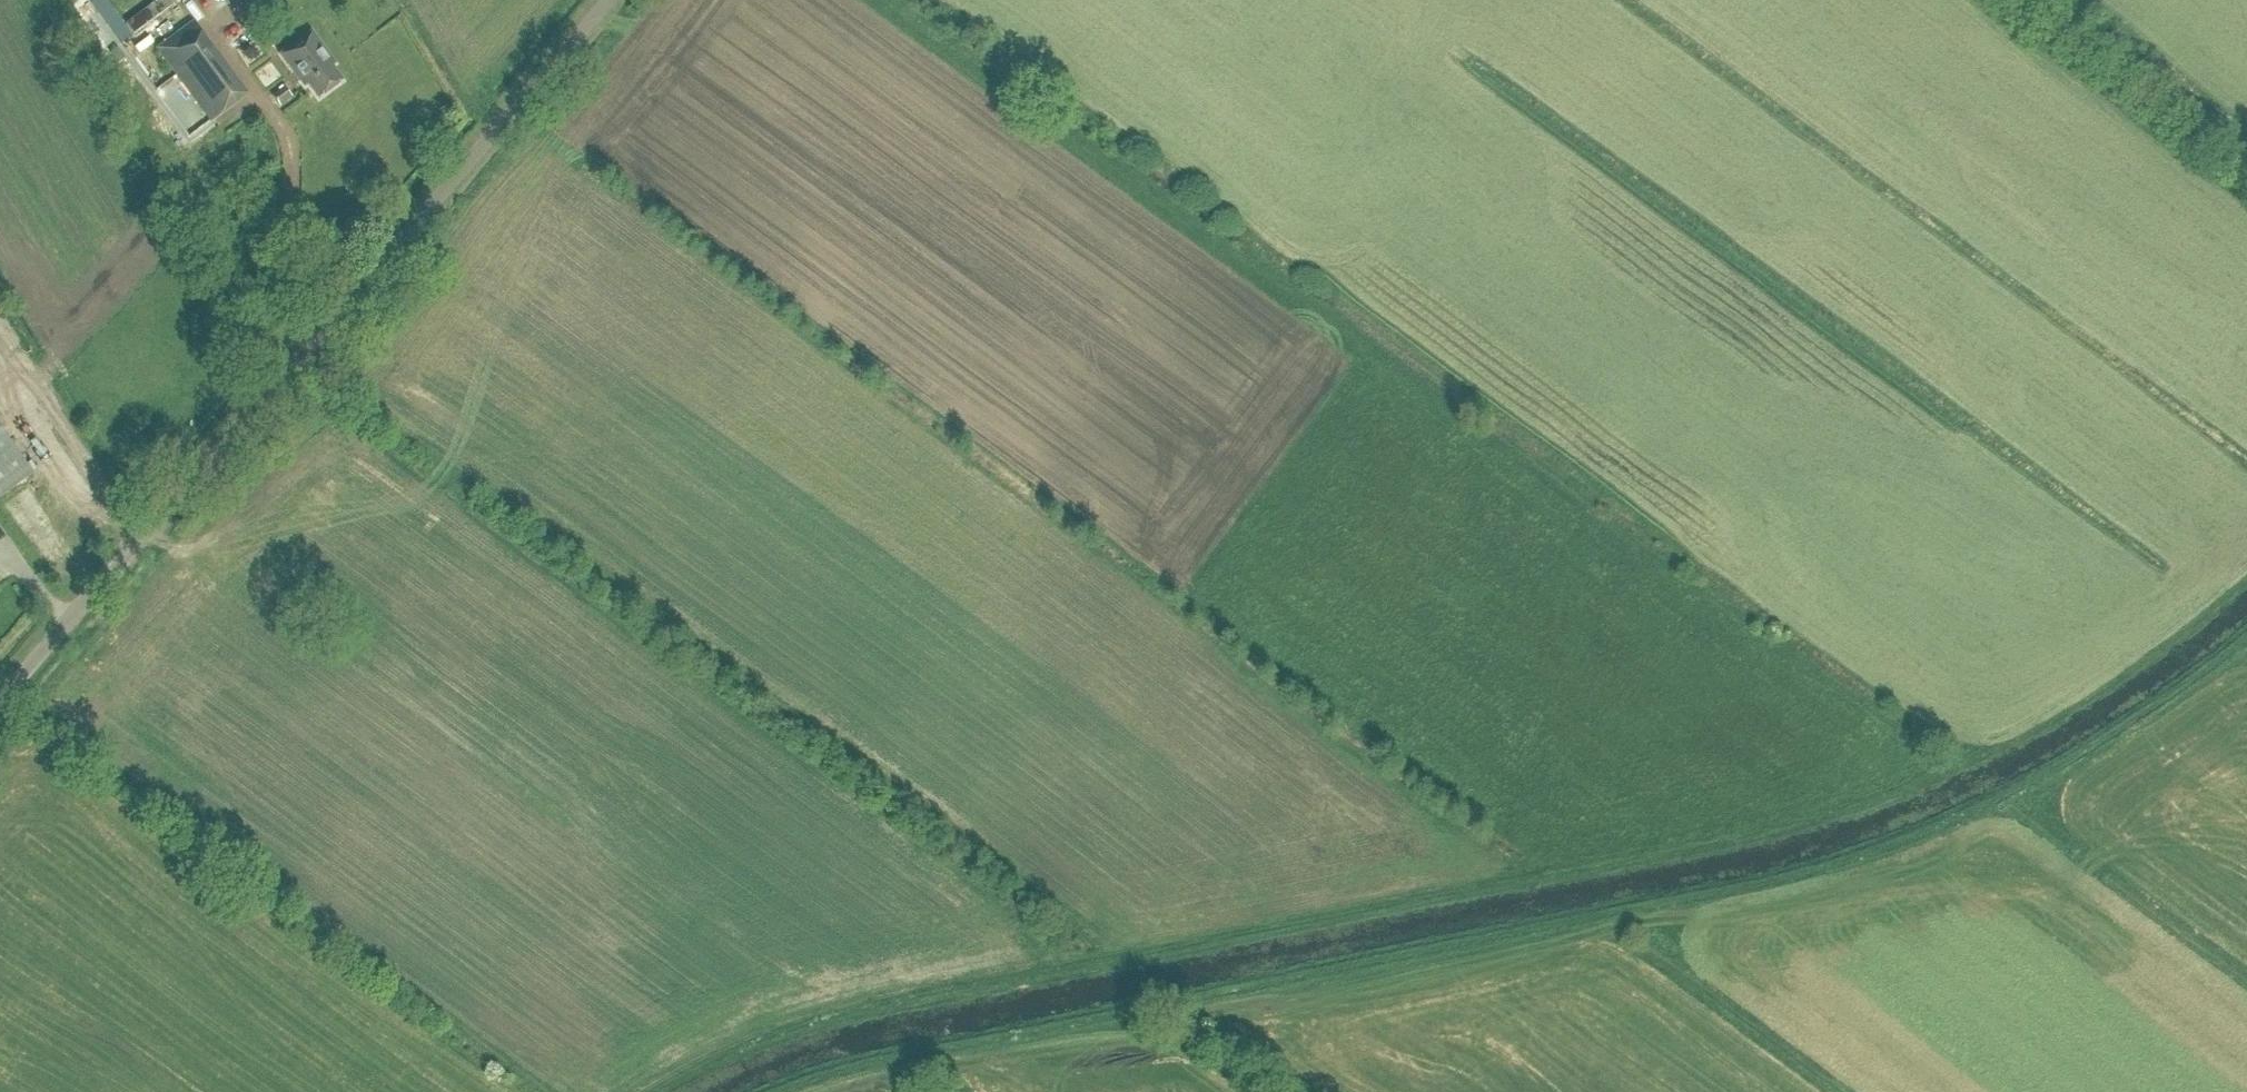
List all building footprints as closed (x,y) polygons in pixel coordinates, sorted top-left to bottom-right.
[(348,57),(319,18),(292,38),(297,46),(283,56),(304,85),(308,82),(320,98),(342,82),(332,69),(348,57)] [(247,96),(192,22),(156,49),(211,123),(247,96)] [(265,49),(250,59),(260,73),(275,62),(265,49)] [(263,81),(276,97),(293,85),(281,68),(263,81)] [(291,88),(279,95),(287,110),(299,103),(291,88)] [(33,473),(0,429),(0,497),(33,473)] [(69,573),(86,562),(78,551),(62,562),(69,573)]
